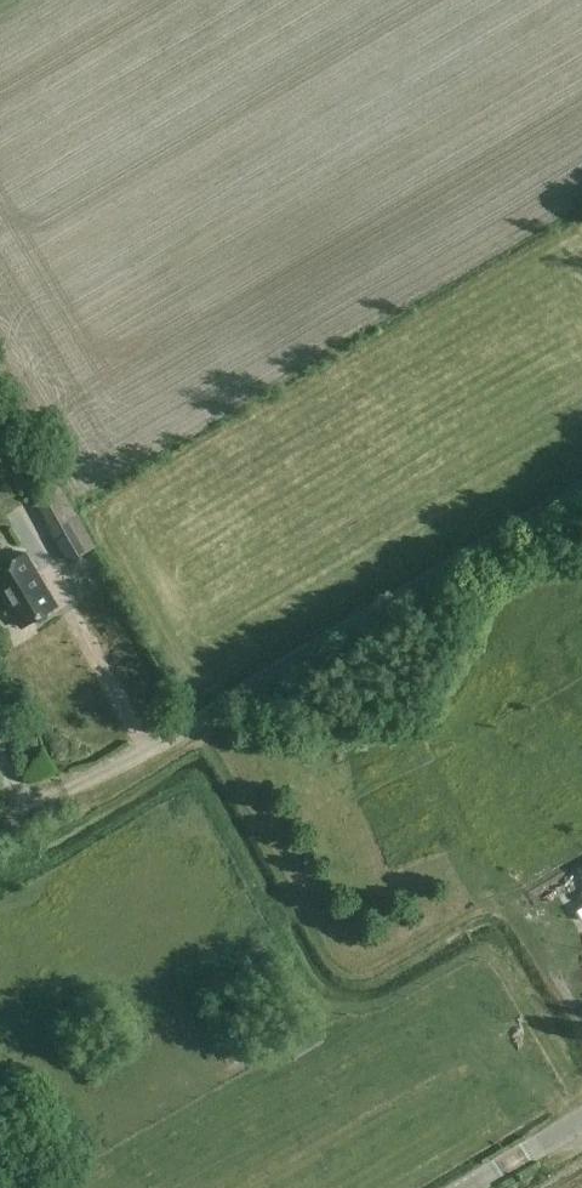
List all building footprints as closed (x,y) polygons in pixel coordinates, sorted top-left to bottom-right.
[(33,496),(51,529),(69,560),(93,547),(75,515),(57,482),(33,496)] [(52,609),(45,597),(50,594),(26,552),(0,568),(0,590),(22,627),(52,609)]
